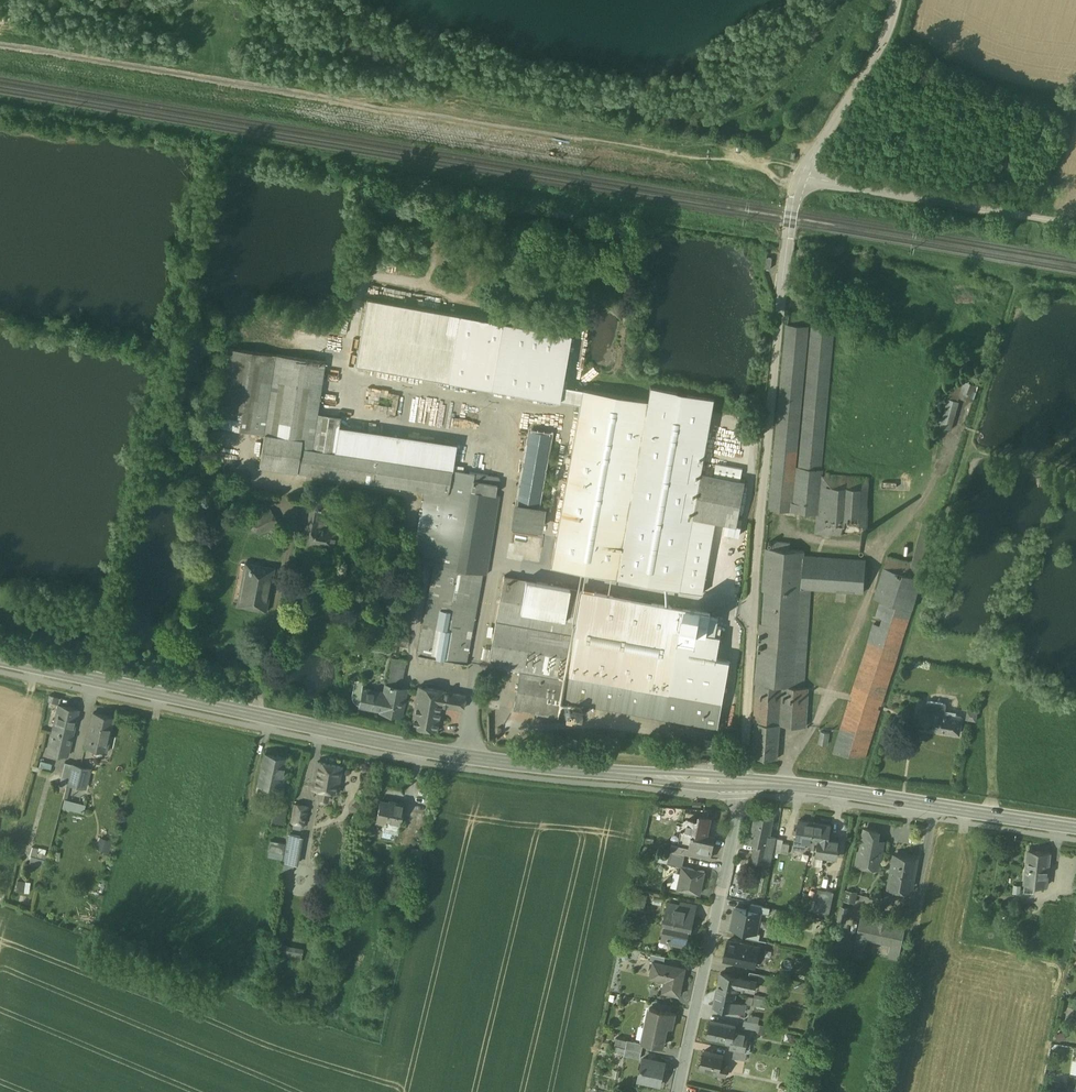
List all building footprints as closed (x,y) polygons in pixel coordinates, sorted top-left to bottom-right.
[(379,296),(405,301),(407,292),(381,287),(379,296)] [(503,322),(368,298),(356,363),(491,387),(503,322)] [(571,335),(503,322),(491,387),(559,400),(562,385),(564,375),(571,335)] [(788,324),(770,509),(795,511),(812,326),(788,324)] [(812,326),(795,511),(817,514),(821,472),(835,328),(812,326)] [(266,433),(262,466),(328,476),(426,490),(420,524),(416,551),(423,552),(422,562),(436,564),(419,656),(468,665),(486,574),(490,575),(502,497),(496,496),(499,477),(481,474),(470,472),(470,473),(452,470),(452,469),(456,444),(339,427),(341,417),(318,414),(326,361),(228,347),(216,426),(266,433)] [(583,389),(562,385),(559,400),(580,404),(583,389)] [(715,398),(651,386),(648,401),(616,578),(679,589),(693,517),(715,398)] [(648,401),(583,389),(580,404),(551,566),(616,578),(648,401)] [(955,425),(958,399),(948,398),(944,424),(955,425)] [(550,434),(530,431),(517,506),(516,505),(513,525),(540,529),(543,510),(537,509),(550,434)] [(816,529),(861,532),(862,530),(863,529),(865,528),(867,529),(868,525),(869,507),(867,507),(870,477),(821,472),(817,514),(817,520),(816,529)] [(745,482),(702,473),(694,517),(716,521),(726,523),(737,525),(745,482)] [(301,523),(306,525),(302,547),(321,551),(322,546),(336,548),(337,542),(343,543),(345,532),(339,531),(339,530),(323,526),(325,520),(319,519),(324,495),(314,492),(310,508),(303,507),(301,523)] [(252,520),(259,532),(277,523),(271,510),(252,520)] [(694,517),(693,517),(679,589),(703,593),(716,521),(694,517)] [(923,521),(912,563),(887,557),(875,598),(882,599),(831,763),(862,767),(873,731),(917,594),(922,566),(933,523),(930,522),(930,519),(925,518),(925,521),(923,521)] [(737,525),(726,523),(724,532),(740,535),(742,525),(737,525)] [(791,543),(774,541),(773,548),(766,547),(765,562),(789,563),(791,550),(791,543)] [(765,562),(763,590),(766,590),(810,593),(811,589),(803,588),(805,555),(805,550),(791,550),(789,563),(765,562)] [(867,559),(805,555),(803,588),(811,589),(864,593),(867,559)] [(275,570),(253,565),(250,577),(245,576),(241,595),(243,596),(241,606),(267,611),(275,570)] [(581,590),(505,576),(489,665),(521,671),(552,677),(565,679),(581,590)] [(685,608),(581,590),(565,679),(558,717),(560,706),(561,706),(562,699),(718,727),(720,716),(723,703),(669,693),(677,651),(685,608)] [(810,593),(766,590),(758,692),(803,696),(810,593)] [(711,613),(685,608),(677,651),(717,658),(720,640),(721,636),(707,633),(711,613)] [(417,624),(386,619),(383,635),(414,641),(417,624)] [(717,658),(677,651),(669,693),(723,703),(730,660),(717,658)] [(408,662),(393,658),(384,695),(367,691),(364,689),(359,689),(356,691),(355,693),(355,695),(355,698),(356,701),(358,703),(361,703),(361,706),(381,711),(380,713),(400,718),(406,691),(401,690),(406,671),(408,662)] [(552,677),(521,671),(514,709),(558,717),(565,679),(552,677)] [(446,692),(421,687),(413,726),(438,731),(443,706),(446,692)] [(758,692),(757,691),(756,702),(755,702),(753,719),(755,719),(754,724),(756,724),(756,722),(780,724),(780,726),(804,728),(805,717),(806,717),(808,699),(807,699),(807,696),(803,696),(758,692)] [(467,696),(446,692),(443,706),(464,710),(467,696)] [(946,704),(928,701),(926,711),(921,711),(920,719),(930,721),(931,711),(955,715),(956,713),(956,712),(945,710),(946,704)] [(67,755),(67,756),(72,735),(79,710),(59,705),(53,730),(48,751),(57,753),(58,752),(67,754),(67,755)] [(978,712),(969,710),(968,718),(976,720),(978,712)] [(955,715),(931,711),(930,721),(929,728),(960,733),(962,716),(955,715)] [(93,712),(85,746),(106,751),(114,717),(93,712)] [(930,721),(920,719),(919,724),(928,725),(927,728),(929,728),(930,721)] [(780,724),(756,722),(756,724),(754,739),(769,740),(770,734),(779,735),(780,726),(780,724)] [(829,732),(821,731),(819,743),(827,745),(829,732)] [(769,740),(754,739),(753,757),(777,759),(779,741),(769,740)] [(722,743),(705,740),(705,747),(721,749),(722,743)] [(286,757),(265,752),(257,785),(279,789),(281,782),(285,783),(288,770),(289,767),(284,766),(286,757)] [(69,778),(72,764),(65,762),(61,777),(69,778)] [(341,766),(318,762),(316,773),(339,777),(341,766)] [(90,768),(72,764),(69,778),(67,783),(70,784),(85,788),(90,768)] [(339,777),(316,773),(313,787),(336,792),(339,777)] [(67,783),(69,778),(61,777),(59,785),(66,787),(67,783)] [(279,789),(257,785),(256,791),(277,795),(278,795),(279,789)] [(66,800),(65,799),(63,808),(83,813),(85,804),(66,800)] [(271,823),(283,825),(287,803),(275,801),(271,823)] [(394,804),(380,801),(375,823),(385,825),(384,830),(397,833),(404,805),(394,803),(394,804)] [(307,806),(294,804),(291,821),(294,822),(301,823),(304,824),(307,806)] [(774,817),(755,815),(749,843),(756,844),(768,846),(770,837),(774,817)] [(816,823),(798,820),(796,839),(794,839),(793,848),(805,849),(806,841),(812,842),(816,823)] [(831,825),(816,823),(812,842),(818,842),(816,855),(837,858),(839,841),(829,840),(831,825)] [(878,832),(865,829),(861,850),(859,852),(858,857),(859,859),(860,860),(865,861),(864,865),(878,867),(883,843),(876,842),(878,832)] [(715,834),(693,830),(693,833),(692,832),(692,834),(688,836),(686,844),(673,842),(672,849),(685,851),(710,857),(715,834)] [(300,836),(289,834),(284,861),(296,864),(300,836)] [(770,837),(768,846),(756,844),(752,860),(771,864),(773,855),(776,838),(770,837)] [(783,840),(776,838),(773,855),(787,858),(790,844),(783,843),(783,840)] [(286,843),(270,840),(268,850),(284,853),(286,843)] [(32,845),(30,863),(44,865),(46,847),(32,845)] [(672,849),(671,848),(668,861),(682,864),(685,851),(672,849)] [(284,853),(268,850),(267,856),(282,859),(284,853)] [(1050,853),(1029,850),(1024,891),(1033,892),(1034,885),(1046,886),(1050,853)] [(917,858),(894,855),(889,883),(890,883),(889,888),(901,890),(901,886),(912,888),(917,858)] [(296,864),(284,861),(281,875),(285,877),(296,864)] [(705,869),(682,864),(678,886),(700,891),(705,869)] [(29,892),(31,881),(18,879),(16,890),(29,892)] [(856,899),(856,890),(847,889),(846,899),(856,899)] [(832,892),(819,890),(814,910),(828,913),(832,892)] [(881,892),(872,891),(871,897),(879,899),(881,892)] [(646,896),(638,894),(635,906),(643,908),(646,896)] [(682,901),(681,906),(678,906),(678,904),(670,902),(666,918),(668,918),(664,935),(675,938),(674,943),(686,946),(690,931),(687,930),(687,927),(692,928),(697,904),(682,901)] [(770,908),(751,904),(749,910),(760,912),(769,914),(770,908)] [(848,908),(841,906),(838,921),(845,923),(848,908)] [(749,910),(735,907),(731,928),(747,931),(756,933),(760,912),(749,910)] [(905,921),(864,913),(863,913),(855,951),(864,953),(867,938),(891,944),(888,958),(897,960),(905,922),(905,921)] [(756,933),(747,931),(746,938),(759,940),(760,934),(756,933)] [(760,947),(728,940),(724,959),(755,966),(760,947)] [(302,950),(280,945),(278,960),(300,964),(302,950)] [(665,956),(652,953),(650,961),(653,961),(664,963),(665,956)] [(685,968),(664,964),(664,963),(653,961),(650,976),(666,980),(667,977),(671,978),(669,992),(680,994),(685,968)] [(756,981),(721,973),(718,989),(736,993),(738,986),(750,988),(749,990),(754,991),(756,981)] [(772,977),(760,974),(759,982),(771,984),(772,977)] [(736,993),(718,989),(714,1006),(745,1013),(746,1004),(744,1003),(734,1001),(736,993)] [(767,1000),(746,995),(744,1003),(746,1004),(765,1008),(767,1000)] [(675,1012),(649,1007),(642,1040),(663,1044),(667,1025),(672,1026),(675,1012)] [(736,1024),(711,1019),(707,1036),(732,1041),(735,1030),(736,1024)] [(758,1022),(744,1019),(743,1026),(757,1029),(758,1022)] [(748,1033),(735,1030),(732,1041),(730,1049),(734,1050),(744,1052),(748,1033)] [(628,1040),(616,1037),(615,1045),(626,1047),(628,1040)] [(643,1043),(628,1040),(626,1047),(641,1050),(643,1043)] [(641,1050),(626,1047),(624,1055),(640,1058),(641,1050)] [(722,1054),(704,1050),(700,1068),(715,1072),(715,1073),(724,1075),(726,1066),(720,1065),(722,1054)] [(744,1052),(734,1050),(732,1058),(745,1060),(747,1052),(744,1052)] [(665,1063),(643,1058),(638,1079),(640,1079),(640,1077),(652,1080),(652,1082),(660,1084),(665,1063)]
